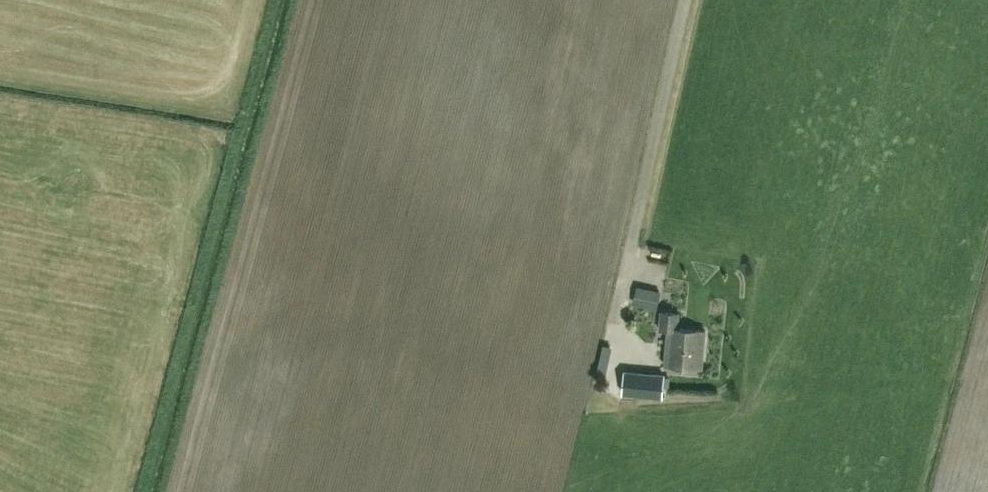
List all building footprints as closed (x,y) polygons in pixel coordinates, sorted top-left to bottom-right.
[(659,292),(637,287),(633,304),(656,309),(659,292)] [(701,367),(705,331),(677,328),(678,313),(662,312),(660,328),(669,329),(665,363),(701,367)] [(664,374),(625,371),(623,393),(662,397),(664,374)]
